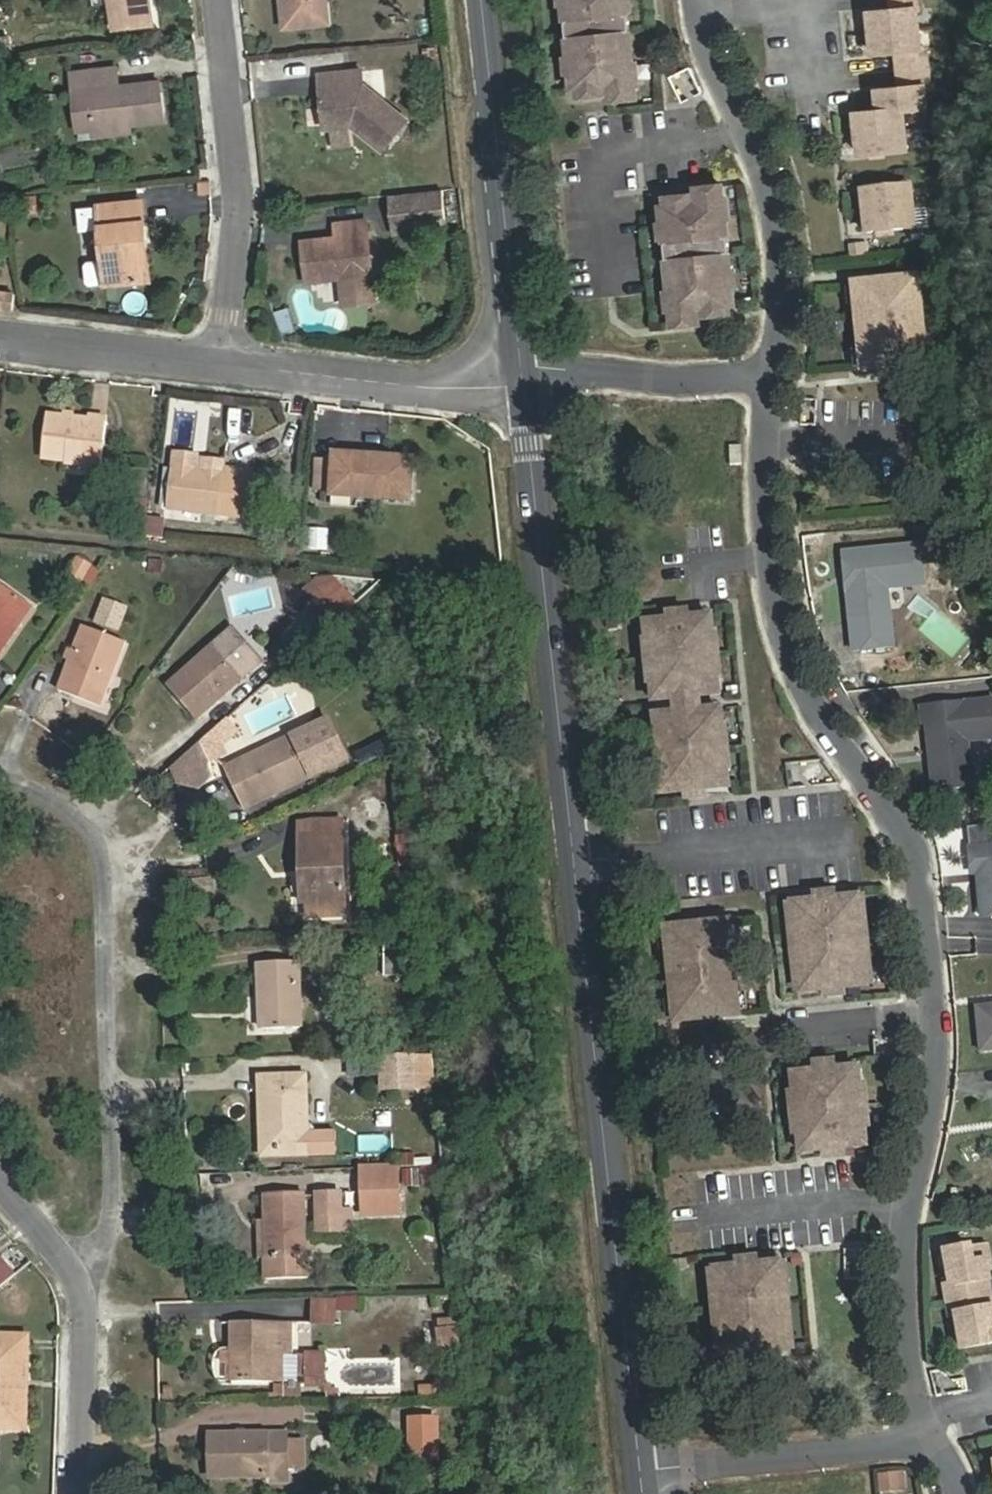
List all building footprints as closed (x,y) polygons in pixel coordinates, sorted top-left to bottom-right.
[(113,29),(153,25),(150,0),(111,0),(113,29)] [(282,28),(328,24),(326,0),(280,0),(282,28)] [(553,12),(555,11),(561,11),(560,0),(552,0),(553,12)] [(561,11),(555,11),(560,66),(566,65),(568,79),(562,80),(564,98),(601,94),(602,108),(628,105),(627,90),(621,90),(620,73),(625,72),(620,18),(614,18),(613,5),(618,4),(618,0),(560,0),(561,11)] [(890,0),(892,19),(916,17),(916,18),(921,18),(919,0),(892,0),(890,0)] [(618,4),(613,5),(614,18),(620,18),(622,18),(621,4),(618,4)] [(892,19),(868,21),(872,62),(896,60),(920,58),(920,56),(918,40),(918,35),(916,17),(892,19)] [(925,17),(921,18),(916,18),(918,35),(927,34),(925,17)] [(918,40),(920,56),(925,56),(928,56),(927,39),(918,40)] [(920,58),(896,60),(898,79),(927,76),(925,56),(920,56),(920,58)] [(560,66),(558,66),(560,80),(562,80),(568,79),(566,65),(560,66)] [(87,92),(92,129),(129,125),(162,122),(158,83),(118,87),(116,69),(70,74),(72,93),(87,92)] [(320,93),(325,92),(325,98),(320,99),(323,128),(350,125),(385,150),(406,120),(362,90),(360,71),(318,76),(320,93)] [(629,90),(628,72),(625,72),(620,73),(621,90),(627,90),(629,90)] [(927,76),(898,79),(899,97),(923,95),(923,96),(928,95),(927,76)] [(87,92),(72,93),(76,131),(92,129),(87,92)] [(899,97),(875,99),(877,120),(854,122),(857,163),(905,158),(905,157),(903,135),(901,119),(910,118),(925,116),(925,112),(923,96),(923,95),(899,97)] [(932,95),(923,96),(925,112),(934,112),(932,95)] [(910,118),(901,119),(903,135),(912,134),(910,118)] [(129,125),(92,129),(92,138),(130,133),(129,125)] [(912,140),(904,140),(905,157),(914,157),(912,140)] [(946,161),(936,162),(938,174),(948,173),(946,161)] [(441,189),(391,195),(394,222),(414,220),(414,228),(445,224),(441,189)] [(664,333),(690,331),(689,324),(689,317),(720,314),(726,313),(724,295),(718,296),(717,282),(722,281),(717,227),(712,228),(710,210),(716,210),(714,194),(688,196),(689,204),(689,210),(658,213),(652,214),(654,232),(659,231),(661,245),(655,246),(660,300),(666,299),(668,317),(662,318),(664,333)] [(909,197),(861,201),(865,242),(913,237),(913,236),(909,198),(909,197)] [(918,197),(909,198),(911,214),(919,213),(918,197)] [(130,220),(143,219),(141,202),(128,203),(130,220)] [(76,209),(78,229),(98,227),(102,258),(105,281),(105,285),(150,280),(143,219),(130,220),(128,203),(96,207),(76,209)] [(689,204),(657,207),(658,213),(689,210),(689,204)] [(719,227),(718,209),(716,210),(710,210),(712,228),(717,227),(719,227)] [(920,219),(911,220),(913,236),(922,235),(920,219)] [(414,220),(394,222),(395,230),(414,228),(414,220)] [(305,281),(339,278),(372,274),(367,221),(333,224),(335,238),(301,242),(305,281)] [(654,232),(651,232),(653,246),(655,246),(661,245),(659,231),(654,232)] [(86,260),(82,264),(84,279),(88,283),(105,281),(102,258),(86,260)] [(923,273),(855,280),(864,373),(932,366),(923,273)] [(372,274),(339,278),(340,285),(373,282),(372,274)] [(726,295),(725,281),(722,281),(717,282),(718,296),(724,295),(726,295)] [(9,310),(11,294),(0,293),(0,309),(9,310)] [(660,300),(658,300),(660,318),(662,318),(668,317),(666,299),(660,300)] [(287,306),(273,313),(281,332),(296,325),(287,306)] [(689,324),(721,321),(720,314),(689,317),(689,324)] [(97,466),(102,420),(46,414),(42,456),(64,458),(64,463),(97,466)] [(413,458),(333,454),(331,496),(411,501),(413,458)] [(723,454),(723,473),(734,472),(734,454),(723,454)] [(172,462),(171,470),(194,472),(194,465),(172,462)] [(194,472),(171,470),(168,509),(215,515),(220,475),(194,472)] [(164,538),(166,518),(147,516),(145,536),(164,538)] [(313,526),(312,545),(325,546),(327,528),(313,526)] [(911,556),(834,561),(835,574),(839,574),(840,585),(836,590),(840,644),(880,642),(877,598),(914,595),(911,556)] [(93,584),(100,566),(76,557),(69,575),(93,584)] [(941,561),(927,562),(928,576),(941,575),(941,561)] [(327,569),(303,592),(330,621),(354,598),(327,569)] [(31,610),(0,587),(0,653),(31,610)] [(127,612),(104,604),(98,623),(121,630),(127,612)] [(679,619),(657,621),(658,628),(680,626),(679,619)] [(642,692),(644,708),(666,706),(688,704),(709,702),(708,685),(707,681),(702,682),(699,644),(703,644),(703,639),(702,624),(680,626),(658,628),(636,630),(638,646),(638,651),(643,650),(646,687),(642,687),(642,692)] [(82,631),(60,690),(103,705),(125,645),(82,631)] [(711,685),(706,639),(703,639),(703,644),(699,644),(702,682),(707,681),(708,685),(711,685)] [(840,644),(841,659),(881,657),(880,642),(840,644)] [(638,646),(634,646),(639,692),(642,692),(642,687),(646,687),(643,650),(638,651),(638,646)] [(211,648),(167,686),(198,719),(240,680),(211,648)] [(688,704),(666,706),(666,710),(667,721),(689,719),(688,708),(688,704)] [(985,707),(912,715),(913,732),(917,732),(920,761),(925,760),(926,768),(921,773),(924,798),(962,795),(958,749),(989,746),(985,707)] [(667,721),(645,723),(647,739),(648,743),(652,743),(656,780),(651,780),(652,785),(653,801),(675,798),(697,796),(719,794),(717,778),(716,774),(712,774),(708,737),(713,737),(712,732),(711,716),(689,719),(667,721)] [(231,718),(197,741),(209,758),(243,735),(231,718)] [(720,778),(716,732),(712,732),(713,737),(708,737),(712,774),(716,774),(717,778),(720,778)] [(244,809),(310,777),(291,738),(225,769),(244,809)] [(647,739),(644,739),(648,785),(652,785),(651,780),(656,780),(652,743),(648,743),(647,739)] [(208,766),(198,745),(169,772),(175,786),(189,790),(209,780),(205,771),(205,770),(205,769),(205,768),(206,767),(207,766),(208,766)] [(675,798),(676,806),(698,803),(697,796),(675,798)] [(310,824),(298,829),(298,839),(299,872),(307,872),(308,902),(308,918),(344,917),(341,823),(310,824)] [(959,856),(961,882),(970,881),(971,888),(967,889),(970,925),(991,923),(991,853),(959,856)] [(299,872),(300,902),(308,902),(307,872),(299,872)] [(783,911),(785,926),(785,933),(788,932),(789,949),(790,961),(792,976),(789,976),(791,996),(792,999),(857,992),(857,990),(855,970),(853,970),(851,954),(850,943),(848,927),(850,926),(850,920),(849,904),(783,911)] [(735,915),(663,923),(673,1025),(745,1017),(735,915)] [(857,942),(855,919),(850,920),(850,926),(848,927),(850,943),(857,942)] [(779,927),(781,949),(789,949),(788,932),(785,933),(785,926),(779,927)] [(862,989),(858,954),(851,954),(853,970),(855,970),(857,990),(862,989)] [(790,961),(783,961),(787,997),(791,996),(789,976),(792,976),(790,961)] [(258,964),(260,1017),(260,1029),(299,1028),(297,963),(258,964)] [(963,1015),(970,1059),(991,1055),(991,1010),(963,1015)] [(409,1054),(378,1056),(379,1087),(411,1086),(409,1054)] [(850,1133),(848,1114),(847,1114),(845,1096),(850,1096),(848,1075),(783,1081),(785,1102),(790,1101),(792,1120),(793,1138),(789,1139),(791,1159),(856,1153),(854,1132),(850,1133)] [(258,1078),(260,1118),(271,1118),(272,1151),(309,1149),(308,1135),(306,1077),(258,1078)] [(855,1114),(853,1095),(850,1096),(845,1096),(847,1114),(848,1114),(855,1114)] [(785,1102),(782,1102),(784,1121),(792,1120),(790,1101),(785,1102)] [(857,1132),(855,1114),(848,1114),(850,1133),(854,1132),(857,1132)] [(271,1118),(260,1118),(261,1152),(272,1151),(271,1118)] [(792,1120),(784,1121),(785,1139),(789,1139),(793,1138),(792,1120)] [(336,1149),(335,1133),(308,1135),(309,1149),(336,1149)] [(402,1163),(361,1162),(359,1217),(401,1218),(402,1163)] [(441,1167),(422,1166),(421,1184),(440,1185),(441,1167)] [(304,1195),(263,1196),(264,1236),(265,1279),(305,1278),(304,1235),(304,1195)] [(342,1233),(342,1213),(341,1195),(316,1195),(318,1234),(342,1233)] [(0,1252),(0,1287),(18,1274),(1,1251),(0,1252)] [(979,1287),(973,1252),(935,1258),(942,1292),(935,1293),(938,1308),(979,1301),(977,1287),(979,1287)] [(770,1271),(705,1278),(706,1294),(707,1300),(709,1299),(711,1316),(712,1327),(714,1343),(711,1344),(713,1364),(713,1366),(779,1360),(779,1357),(777,1337),(774,1337),(772,1322),(771,1309),(770,1293),(772,1293),(771,1287),(770,1271)] [(779,1309),(777,1287),(771,1287),(772,1293),(770,1293),(771,1309),(779,1309)] [(706,1294),(701,1294),(703,1317),(711,1316),(709,1299),(707,1300),(706,1294)] [(311,1299),(312,1323),(337,1323),(336,1298),(311,1299)] [(979,1301),(938,1308),(941,1324),(947,1322),(953,1356),(990,1349),(984,1315),(982,1315),(979,1301)] [(459,1317),(439,1318),(440,1351),(460,1350),(459,1317)] [(784,1356),(780,1321),(772,1322),(774,1337),(777,1337),(779,1357),(784,1356)] [(293,1324),(230,1324),(231,1384),(273,1384),(273,1360),(292,1359),(293,1324)] [(712,1327),(704,1328),(708,1364),(713,1364),(711,1344),(714,1343),(712,1327)] [(26,1429),(27,1336),(0,1335),(0,1429),(26,1429)] [(324,1387),(324,1355),(302,1355),(302,1359),(292,1359),(292,1384),(292,1387),(324,1387)] [(292,1359),(273,1360),(273,1384),(292,1384),(292,1359)] [(292,1384),(273,1384),(273,1401),(292,1400),(292,1387),(292,1384)] [(334,1399),(334,1391),(327,1391),(327,1387),(324,1387),(324,1399),(334,1399)] [(267,1483),(287,1482),(287,1468),(286,1441),(286,1433),(208,1435),(210,1478),(267,1476),(267,1483)] [(302,1441),(286,1441),(287,1468),(303,1468),(302,1441)] [(984,1463),(989,1493),(991,1493),(991,1461),(984,1463)] [(880,1493),(908,1492),(907,1470),(879,1471),(880,1493)]
